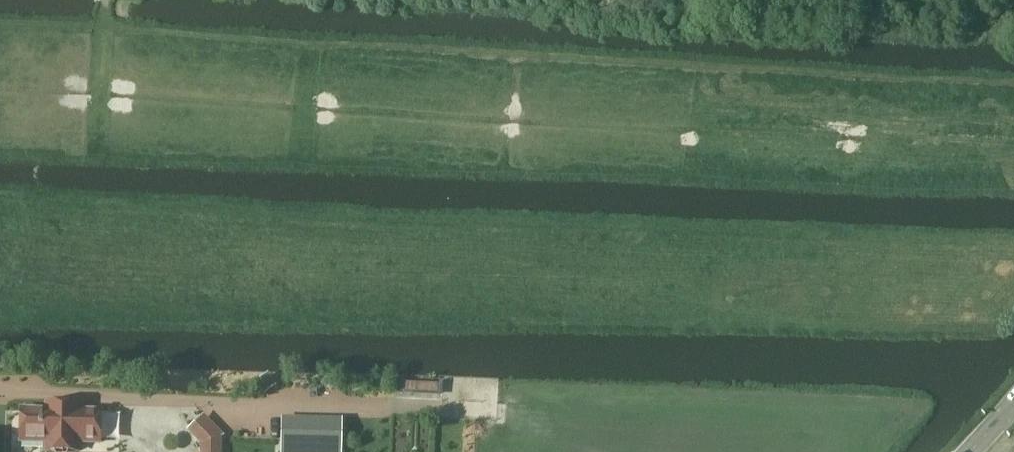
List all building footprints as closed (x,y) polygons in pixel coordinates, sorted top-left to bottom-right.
[(100,442),(101,412),(78,411),(78,404),(48,404),(47,411),(21,410),(20,441),(47,441),(46,451),(77,451),(77,442),(100,442)] [(218,445),(229,434),(206,410),(188,427),(206,446),(200,451),(224,451),(218,445)] [(345,415),(285,414),(284,451),(344,451),(345,415)]
